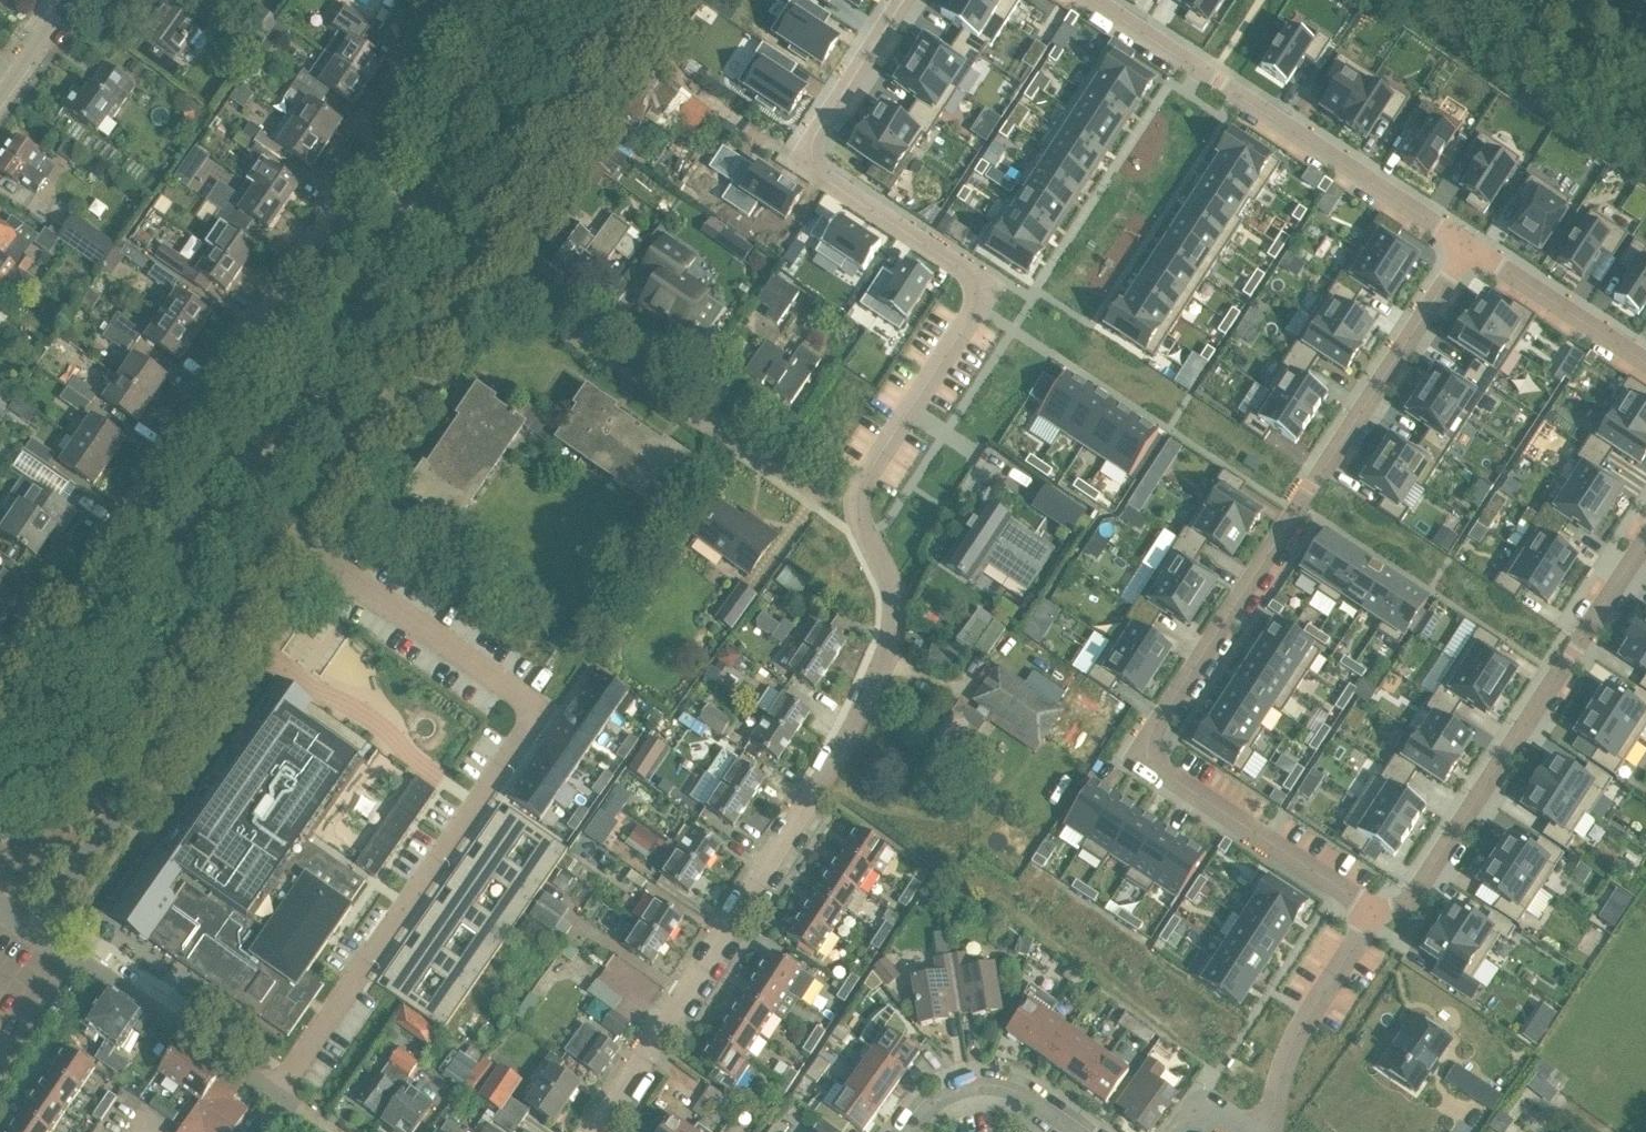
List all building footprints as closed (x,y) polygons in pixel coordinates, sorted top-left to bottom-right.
[(702,7),(717,17),(727,2),(723,0),(707,0),(702,7)] [(781,37),(823,64),(840,38),(817,23),(824,12),(806,0),(805,0),(781,37)] [(859,10),(865,0),(844,0),(859,10)] [(941,14),(963,29),(955,42),(979,57),(987,45),(991,47),(1007,23),(971,0),(951,0),(941,14)] [(1007,23),(1022,0),(971,0),(1007,23)] [(1181,6),(1191,12),(1186,20),(1202,31),(1222,0),(1184,0),(1181,6)] [(214,22),(190,5),(182,16),(166,5),(156,20),(153,19),(143,33),(176,56),(185,43),(188,45),(199,30),(205,34),(214,22)] [(324,53),(368,83),(383,61),(360,45),(373,26),(341,5),(328,24),(339,32),(324,53)] [(710,28),(717,17),(702,7),(695,18),(710,28)] [(259,18),(272,27),(277,19),(264,10),(259,18)] [(1071,12),(1064,24),(1071,29),(1079,17),(1071,12)] [(1289,26),(1261,69),(1286,85),(1304,57),(1316,65),(1332,41),(1319,33),(1313,42),(1289,26)] [(269,33),(261,45),(270,51),(278,39),(269,33)] [(926,38),(910,62),(956,92),(979,57),(955,42),(948,52),(926,38)] [(1114,40),(1093,71),(1141,103),(1155,81),(1129,64),(1135,54),(1114,40)] [(1056,47),(1049,59),(1056,64),(1064,52),(1056,47)] [(773,49),(749,87),(791,114),(808,88),(785,73),(792,61),(773,49)] [(368,83),(324,53),(310,75),(303,70),(296,80),(324,98),(330,89),(353,105),(368,83)] [(1336,87),(1322,109),(1343,123),(1342,124),(1343,125),(1375,77),(1340,55),(1324,79),(1336,87)] [(138,76),(144,68),(135,61),(129,69),(138,76)] [(910,62),(897,82),(919,97),(910,111),(934,127),(956,92),(910,62)] [(111,120),(128,97),(135,88),(134,83),(107,63),(83,94),(76,88),(62,107),(96,131),(106,117),(111,120)] [(1093,71),(1080,90),(1125,119),(1136,101),(1140,104),(1141,103),(1093,71)] [(1039,74),(1031,85),(1039,90),(1046,79),(1039,74)] [(1375,77),(1343,125),(1365,140),(1381,116),(1393,124),(1409,100),(1375,77)] [(326,145),(341,123),(318,107),(324,98),(296,80),(290,89),(284,99),(294,106),(286,118),(293,123),(326,145)] [(240,85),(230,99),(245,109),(254,95),(240,85)] [(1031,85),(1024,97),(1032,102),(1039,90),(1031,85)] [(1080,90),(1068,109),(1112,138),(1125,119),(1080,90)] [(189,95),(180,97),(189,134),(198,132),(189,95)] [(1421,134),(1403,162),(1427,178),(1461,126),(1424,102),(1409,126),(1421,134)] [(866,126),(863,130),(911,161),(914,157),(909,154),(923,134),(927,137),(934,127),(910,111),(904,120),(882,106),(868,127),(866,126)] [(1068,109),(1055,128),(1100,157),(1112,138),(1068,109)] [(1014,112),(1007,123),(1014,128),(1022,117),(1014,112)] [(326,145),(293,123),(286,118),(271,140),(260,133),(254,142),(281,160),(287,151),(311,167),(326,145)] [(1007,123),(999,134),(1007,139),(1014,128),(1007,123)] [(1055,128),(1043,147),(1051,153),(1087,176),(1100,157),(1055,128)] [(863,130),(851,149),(875,165),(867,177),(891,193),(911,161),(863,130)] [(1233,132),(1219,154),(1267,185),(1281,164),(1233,132)] [(1477,166),(1462,190),(1472,196),(1467,204),(1484,215),(1520,160),(1481,134),(1465,158),(1477,166)] [(46,178),(35,171),(45,157),(14,136),(0,156),(0,170),(19,183),(20,182),(36,193),(46,178)] [(283,208),(298,185),(275,169),(281,160),(254,142),(248,151),(261,160),(246,182),(255,188),(283,208)] [(994,142),(982,161),(989,166),(991,167),(993,169),(1005,150),(994,142)] [(1051,153),(1039,171),(1075,195),(1087,176),(1051,153)] [(1222,157),(1210,175),(1250,201),(1254,204),(1267,185),(1219,154),(1218,155),(1222,157)] [(982,161),(974,172),(982,177),(989,166),(982,161)] [(744,165),(732,184),(786,219),(803,193),(761,165),(756,173),(744,165)] [(1031,166),(1018,185),(1027,190),(1063,214),(1075,195),(1039,171),(1031,166)] [(1010,193),(1016,183),(993,169),(991,167),(985,177),(1010,193)] [(1210,175),(1198,194),(1238,220),(1250,201),(1210,175)] [(1528,207),(1511,233),(1538,250),(1570,201),(1532,175),(1516,199),(1528,207)] [(1325,178),(1317,189),(1325,194),(1332,183),(1325,178)] [(207,201),(221,210),(220,210),(247,229),(254,220),(268,230),(283,208),(255,188),(246,182),(238,195),(220,182),(207,201)] [(1331,187),(1324,198),(1335,205),(1342,194),(1331,187)] [(964,188),(957,199),(964,204),(972,193),(964,188)] [(1027,190),(1014,209),(1050,233),(1063,214),(1027,190)] [(1198,194),(1185,213),(1230,242),(1242,223),(1238,220),(1198,194)] [(1006,204),(993,223),(1037,251),(1042,254),(1042,253),(1039,251),(1050,233),(1014,209),(1006,204)] [(1299,206),(1292,218),(1300,223),(1307,212),(1299,206)] [(241,270),(256,248),(241,238),(247,229),(220,210),(214,220),(220,224),(205,246),(212,250),(241,270)] [(1591,211),(1557,263),(1582,279),(1600,251),(1612,259),(1628,235),(1591,211)] [(1185,213),(1173,232),(1217,261),(1230,242),(1185,213)] [(1380,214),(1357,249),(1403,279),(1418,257),(1395,242),(1403,229),(1380,214)] [(541,261),(558,274),(579,247),(586,253),(603,266),(614,251),(629,261),(640,245),(626,235),(630,229),(612,216),(594,240),(570,222),(541,261)] [(822,216),(810,235),(864,270),(881,243),(839,216),(834,223),(822,216)] [(947,216),(938,230),(961,245),(970,231),(947,216)] [(99,268),(103,263),(115,245),(74,217),(59,239),(99,268)] [(993,223),(979,244),(1028,275),(1042,254),(1037,251),(993,223)] [(2,256),(25,273),(32,263),(19,253),(24,246),(14,239),(15,236),(0,225),(0,255),(2,256)] [(140,229),(133,239),(147,249),(154,239),(140,229)] [(1173,232),(1160,251),(1205,280),(1217,261),(1173,232)] [(738,233),(728,250),(743,259),(753,243),(738,233)] [(1282,233),(1274,244),(1282,250),(1289,238),(1282,233)] [(702,339),(722,309),(703,297),(706,293),(680,276),(693,257),(664,237),(644,267),(659,277),(642,303),(665,319),(664,320),(668,323),(669,322),(681,330),(684,326),(702,339)] [(1614,300),(1638,316),(1645,304),(1645,254),(1644,253),(1645,250),(1645,248),(1635,240),(1620,264),(1632,272),(1614,300)] [(793,266),(805,247),(796,242),(784,260),(793,266)] [(1274,244),(1267,255),(1275,260),(1282,250),(1274,244)] [(241,270),(212,250),(205,246),(192,265),(164,247),(156,258),(178,272),(205,291),(211,282),(225,292),(241,270)] [(1357,249),(1335,284),(1357,299),(1365,286),(1389,301),(1403,279),(1357,249)] [(1160,251),(1148,270),(1193,299),(1205,280),(1160,251)] [(7,275),(31,293),(38,283),(24,273),(25,273),(2,256),(0,255),(0,284),(7,275)] [(881,277),(868,296),(906,320),(933,278),(907,261),(892,284),(881,277)] [(170,292),(178,282),(155,266),(148,277),(170,292)] [(1148,270),(1136,289),(1180,318),(1193,299),(1148,270)] [(1257,271),(1249,282),(1257,287),(1265,276),(1257,271)] [(767,317),(778,325),(800,293),(774,276),(757,300),(772,310),(767,317)] [(1249,282),(1242,293),(1250,298),(1257,287),(1249,282)] [(1335,284),(1312,318),(1359,347),(1373,326),(1349,311),(1357,299),(1335,284)] [(1120,304),(1120,305),(1168,337),(1180,318),(1136,289),(1124,307),(1120,304)] [(159,318),(192,341),(210,315),(177,293),(159,318)] [(1482,299),(1468,320),(1514,350),(1536,316),(1513,301),(1505,314),(1482,299)] [(1120,305),(1106,326),(1154,358),(1168,337),(1120,305)] [(1232,309),(1225,320),(1232,325),(1240,314),(1232,309)] [(851,310),(846,318),(856,325),(861,317),(851,310)] [(1250,310),(1243,321),(1256,329),(1263,318),(1250,310)] [(121,316),(113,327),(134,341),(137,343),(144,332),(121,316)] [(178,361),(192,341),(159,318),(146,339),(178,361)] [(1312,318),(1289,353),(1312,368),(1320,355),(1345,372),(1361,348),(1359,347),(1312,318)] [(1466,319),(1451,342),(1476,359),(1468,371),(1491,386),(1514,350),(1468,320),(1466,319)] [(1225,320),(1217,331),(1225,336),(1232,325),(1225,320)] [(103,322),(97,331),(105,336),(104,337),(126,352),(134,341),(113,327),(111,326),(110,327),(103,322)] [(792,360),(766,342),(744,374),(762,386),(766,380),(777,387),(773,393),(790,405),(820,362),(800,348),(792,360)] [(1207,347),(1200,358),(1208,363),(1215,352),(1207,347)] [(1590,352),(1583,363),(1590,368),(1598,357),(1590,352)] [(1289,353),(1264,390),(1269,393),(1311,421),(1327,395),(1304,380),(1312,368),(1289,353)] [(1181,387),(1188,392),(1196,381),(1208,363),(1200,358),(1195,355),(1176,384),(1181,387)] [(118,379),(151,402),(167,379),(134,356),(118,379)] [(1566,360),(1554,378),(1561,383),(1565,377),(1570,381),(1578,368),(1566,360)] [(1436,368),(1422,390),(1459,414),(1468,420),(1491,386),(1468,371),(1460,383),(1436,368)] [(1041,379),(1030,396),(1045,406),(1038,417),(1061,433),(1090,388),(1067,373),(1056,389),(1041,379)] [(1606,412),(1645,438),(1645,407),(1643,405),(1645,401),(1645,388),(1629,377),(1606,412)] [(75,378),(67,388),(90,404),(97,393),(75,378)] [(137,422),(151,402),(118,379),(104,400),(137,422)] [(82,415),(89,406),(90,404),(67,388),(60,399),(82,415)] [(495,412),(488,407),(493,399),(476,388),(459,414),(463,416),(426,470),(422,468),(404,494),(421,505),(426,497),(433,503),(431,506),(456,523),(523,426),(553,447),(557,441),(655,508),(672,483),(669,480),(674,473),(681,478),(692,461),(664,442),(661,446),(609,411),(612,407),(587,389),(575,406),(583,411),(578,418),(574,415),(564,430),(525,403),(516,415),(513,413),(512,414),(508,412),(507,414),(498,408),(495,412)] [(1090,388),(1061,433),(1084,447),(1113,403),(1090,388)] [(1422,390),(1407,412),(1431,428),(1423,440),(1445,455),(1454,442),(1468,420),(1459,414),(1422,390)] [(1250,413),(1241,427),(1264,442),(1272,429),(1295,444),(1311,421),(1269,393),(1254,416),(1250,413)] [(1113,403),(1084,447),(1106,462),(1135,417),(1113,403)] [(1583,447),(1606,462),(1614,449),(1639,466),(1645,455),(1645,438),(1606,412),(1583,447)] [(75,441),(108,464),(125,440),(92,417),(75,441)] [(1135,417),(1106,462),(1129,477),(1158,433),(1135,417)] [(1391,437),(1377,459),(1414,484),(1413,485),(1422,490),(1445,455),(1423,440),(1414,452),(1391,437)] [(47,466),(55,455),(32,439),(25,450),(47,466)] [(93,486),(108,464),(75,441),(60,463),(93,486)] [(1583,466),(1570,487),(1607,511),(1621,489),(1598,474),(1606,462),(1583,447),(1574,460),(1583,466)] [(24,451),(10,471),(18,476),(23,480),(11,497),(16,501),(21,504),(61,532),(74,513),(73,513),(64,506),(69,498),(62,494),(69,483),(76,488),(77,487),(24,451)] [(1031,456),(1025,464),(1036,471),(1041,463),(1031,456)] [(1160,456),(1150,471),(1161,479),(1171,463),(1160,456)] [(1377,459),(1362,482),(1385,497),(1377,510),(1400,525),(1409,510),(1400,504),(1413,485),(1414,484),(1377,459)] [(1041,463),(1036,471),(1047,479),(1053,471),(1041,463)] [(1223,469),(1199,505),(1245,535),(1247,537),(1263,513),(1237,497),(1246,484),(1223,469)] [(1150,471),(1139,487),(1151,494),(1161,479),(1150,471)] [(1509,478),(1502,490),(1514,498),(1521,486),(1509,478)] [(1078,480),(1072,488),(1084,496),(1089,488),(1078,480)] [(1479,509),(1492,489),(1479,481),(1466,501),(1479,509)] [(1050,485),(1034,508),(1072,534),(1087,511),(1050,485)] [(1547,502),(1538,516),(1561,531),(1569,518),(1592,534),(1607,511),(1570,487),(1556,508),(1547,502)] [(1089,488),(1084,496),(1095,504),(1100,496),(1089,488)] [(1496,495),(1476,525),(1488,532),(1507,502),(1496,495)] [(21,504),(1,533),(9,538),(23,548),(23,549),(24,550),(26,552),(26,551),(27,550),(35,556),(54,529),(61,533),(61,532),(21,504)] [(750,576),(776,537),(744,515),(741,519),(721,505),(697,540),(750,576)] [(961,545),(947,567),(969,582),(984,560),(1028,590),(1050,558),(1008,530),(1013,522),(988,505),(961,545)] [(1199,505),(1178,539),(1200,554),(1208,541),(1232,557),(1245,535),(1199,505)] [(1127,507),(1120,517),(1131,524),(1138,514),(1127,507)] [(1538,516),(1515,550),(1561,580),(1576,558),(1553,543),(1561,531),(1538,516)] [(1476,525),(1468,538),(1479,545),(1488,532),(1476,525)] [(1442,528),(1433,542),(1447,552),(1456,537),(1442,528)] [(1326,533),(1298,574),(1318,587),(1319,588),(1346,546),(1326,533)] [(1178,539),(1155,573),(1201,603),(1215,581),(1192,566),(1200,554),(1178,539)] [(1318,587),(1315,592),(1338,606),(1340,602),(1339,601),(1366,559),(1346,546),(1319,588),(1318,587)] [(1515,550),(1492,585),(1515,600),(1524,587),(1547,603),(1561,580),(1515,550)] [(7,612),(22,589),(4,577),(13,563),(0,554),(0,607),(7,612)] [(1366,559),(1339,601),(1340,602),(1361,615),(1363,611),(1363,610),(1387,573),(1366,559)] [(789,565),(776,582),(798,599),(811,582),(789,565)] [(1155,573),(1132,608),(1155,623),(1163,611),(1186,626),(1201,603),(1155,573)] [(1387,573),(1363,610),(1363,611),(1381,622),(1383,623),(1407,586),(1387,573)] [(716,618),(733,629),(758,595),(741,583),(716,618)] [(1381,622),(1376,631),(1398,646),(1428,600),(1407,586),(1383,623),(1381,622)] [(1272,601),(1267,609),(1278,616),(1283,609),(1272,601)] [(971,605),(950,634),(973,651),(994,623),(971,605)] [(1132,608),(1110,642),(1156,673),(1170,651),(1147,635),(1155,623),(1132,608)] [(774,633),(781,624),(764,612),(759,621),(759,627),(769,634),(774,633)] [(1427,614),(1416,632),(1427,639),(1438,621),(1427,614)] [(1031,617),(1020,633),(1037,644),(1048,629),(1031,617)] [(1632,632),(1645,641),(1645,619),(1645,620),(1642,617),(1632,632)] [(772,637),(783,645),(795,627),(784,619),(781,624),(774,633),(772,637)] [(803,646),(830,665),(846,641),(819,622),(803,646)] [(1275,622),(1261,642),(1307,672),(1321,652),(1275,622)] [(1308,625),(1303,633),(1314,640),(1319,632),(1308,625)] [(1478,627),(1455,662),(1501,692),(1516,670),(1493,655),(1501,642),(1478,627)] [(1319,632),(1314,640),(1325,647),(1330,639),(1319,632)] [(1621,657),(1645,674),(1645,641),(1632,632),(1623,647),(1626,649),(1621,657)] [(1110,642),(1087,677),(1109,692),(1118,679),(1141,695),(1156,673),(1110,642)] [(1261,642),(1248,663),(1294,693),(1307,672),(1261,642)] [(814,689),(830,665),(803,646),(786,670),(814,689)] [(727,647),(718,661),(732,670),(741,656),(727,647)] [(1343,659),(1339,664),(1350,671),(1355,664),(1344,657),(1343,659)] [(1455,662),(1433,697),(1455,712),(1463,699),(1487,715),(1501,692),(1455,662)] [(1248,663),(1235,683),(1272,707),(1271,709),(1280,714),(1294,693),(1248,663)] [(1355,664),(1350,671),(1361,679),(1366,671),(1355,664)] [(722,673),(711,666),(704,678),(715,685),(722,673)] [(595,671),(582,689),(615,712),(628,693),(595,671)] [(1038,740),(1056,713),(998,673),(979,700),(1038,740)] [(185,837),(125,923),(283,1034),(288,1037),(309,1007),(315,999),(324,985),(307,973),(328,943),(352,908),(349,906),(365,882),(303,839),(358,759),(368,766),(378,751),(369,744),(341,725),(329,717),(313,705),(303,699),(277,681),(174,829),(185,837)] [(1235,683),(1221,703),(1258,728),(1259,726),(1271,709),(1272,707),(1235,683)] [(1349,685),(1342,696),(1349,701),(1354,694),(1356,690),(1349,685)] [(770,687),(756,708),(767,716),(765,717),(793,736),(809,712),(781,693),(780,695),(770,687)] [(1590,707),(1592,709),(1591,711),(1637,742),(1645,729),(1645,697),(1637,691),(1629,703),(1606,688),(1600,697),(1597,696),(1590,707)] [(582,689),(570,707),(603,730),(615,712),(582,689)] [(1342,696),(1334,707),(1342,712),(1349,701),(1342,696)] [(1419,736),(1419,737),(1456,762),(1457,761),(1471,739),(1447,724),(1455,712),(1433,697),(1424,711),(1432,716),(1419,736)] [(949,752),(951,750),(962,758),(988,720),(960,701),(951,714),(949,713),(930,740),(949,752)] [(1221,703),(1208,724),(1250,751),(1251,749),(1264,729),(1259,726),(1258,728),(1221,703)] [(709,705),(698,721),(721,736),(731,720),(709,705)] [(570,707),(558,725),(591,748),(603,730),(570,707)] [(654,710),(647,720),(655,726),(663,716),(654,710)] [(1582,725),(1576,734),(1599,749),(1591,761),(1614,777),(1637,742),(1591,711),(1589,713),(1587,712),(1579,723),(1582,725)] [(765,717),(749,741),(777,760),(793,736),(765,717)] [(691,731),(703,738),(709,729),(697,721),(691,731)] [(1208,724),(1195,744),(1241,775),(1255,752),(1251,749),(1250,751),(1208,724)] [(558,725),(545,743),(578,766),(591,748),(558,725)] [(1316,737),(1324,742),(1331,731),(1324,726),(1316,737)] [(1411,730),(1387,766),(1410,781),(1418,768),(1443,785),(1459,762),(1457,761),(1456,762),(1419,737),(1419,736),(1411,730)] [(630,734),(623,745),(632,751),(639,741),(630,734)] [(651,737),(629,770),(644,779),(665,747),(651,737)] [(1316,753),(1324,742),(1316,737),(1309,748),(1316,753)] [(545,743),(533,761),(566,784),(578,766),(545,743)] [(623,745),(616,755),(625,761),(632,751),(623,745)] [(723,749),(707,774),(749,802),(765,779),(737,760),(738,758),(723,749)] [(1545,766),(1535,781),(1585,814),(1588,817),(1612,781),(1588,765),(1580,777),(1554,760),(1548,768),(1545,766)] [(533,761),(521,779),(554,802),(566,784),(533,761)] [(1296,765),(1289,776),(1297,781),(1304,770),(1296,765)] [(1375,775),(1359,800),(1409,833),(1425,808),(1402,793),(1410,781),(1387,766),(1379,778),(1375,775)] [(1313,769),(1307,777),(1318,784),(1323,776),(1313,769)] [(605,770),(598,780),(607,786),(614,776),(605,770)] [(707,774),(690,798),(733,826),(749,802),(707,774)] [(1289,776),(1282,788),(1289,792),(1297,781),(1289,776)] [(417,779),(357,865),(374,876),(376,878),(436,792),(435,791),(417,779)] [(521,779),(508,798),(540,820),(541,821),(554,802),(521,779)] [(657,789),(669,796),(675,786),(664,779),(657,789)] [(598,780),(591,790),(600,796),(607,786),(598,780)] [(1092,780),(1063,825),(1085,840),(1115,795),(1092,780)] [(1529,798),(1523,806),(1550,823),(1542,836),(1566,851),(1574,839),(1570,836),(1585,814),(1535,781),(1525,795),(1529,798)] [(617,785),(605,803),(620,813),(632,796),(617,785)] [(1281,805),(1287,797),(1275,789),(1270,798),(1281,805)] [(1085,840),(1079,849),(1103,865),(1109,856),(1108,855),(1137,810),(1115,795),(1085,840)] [(1347,827),(1339,840),(1362,855),(1370,842),(1393,857),(1409,833),(1359,800),(1343,824),(1347,827)] [(605,803),(583,835),(599,845),(608,831),(620,813),(605,803)] [(581,806),(573,816),(582,822),(589,812),(581,806)] [(499,812),(487,828),(524,853),(533,842),(548,852),(540,864),(552,873),(568,850),(510,809),(505,816),(499,812)] [(1137,810),(1108,855),(1109,856),(1130,869),(1131,870),(1160,825),(1137,810)] [(573,816),(566,826),(575,832),(582,822),(573,816)] [(1130,869),(1124,878),(1148,894),(1154,885),(1153,885),(1183,840),(1160,825),(1131,870),(1130,869)] [(659,840),(639,826),(629,839),(650,853),(659,840)] [(677,851),(704,869),(720,845),(693,826),(677,851)] [(487,828),(476,844),(483,849),(478,855),(537,895),(552,873),(540,864),(531,876),(516,865),(524,853),(487,828)] [(883,876),(888,867),(878,860),(887,847),(858,829),(843,852),(872,870),(872,869),(883,876)] [(1500,844),(1493,856),(1495,857),(1494,859),(1540,890),(1564,855),(1540,839),(1532,851),(1509,836),(1503,846),(1500,844)] [(1224,838),(1217,849),(1224,854),(1232,843),(1224,838)] [(1045,840),(1031,862),(1042,869),(1052,853),(1051,844),(1045,840)] [(1183,840),(1153,885),(1154,885),(1175,899),(1170,908),(1205,855),(1183,840)] [(688,893),(704,869),(677,851),(660,875),(688,893)] [(829,873),(858,892),(872,870),(843,852),(829,873)] [(606,854),(600,863),(610,870),(616,861),(606,854)] [(467,856),(456,873),(493,898),(501,887),(517,897),(508,909),(521,918),(537,895),(478,855),(474,861),(467,856)] [(1485,873),(1479,883),(1501,898),(1494,910),(1517,925),(1540,890),(1494,859),(1492,862),(1490,860),(1482,872),(1485,873)] [(562,871),(557,877),(569,886),(574,878),(562,871)] [(632,871),(627,878),(642,888),(647,881),(632,871)] [(951,893),(957,885),(939,872),(933,881),(951,893)] [(456,873),(445,889),(452,894),(447,900),(506,940),(521,918),(508,909),(500,921),(485,910),(493,898),(456,873)] [(844,913),(858,892),(829,873),(815,894),(844,913)] [(1260,873),(1245,895),(1250,898),(1251,897),(1292,924),(1306,903),(1260,873)] [(1199,876),(1192,888),(1199,892),(1207,881),(1199,876)] [(905,892),(913,897),(921,885),(913,880),(905,892)] [(1076,880),(1071,888),(1082,895),(1087,888),(1076,880)] [(1087,888),(1082,895),(1093,902),(1098,895),(1087,888)] [(1192,888),(1185,899),(1192,904),(1199,892),(1192,888)] [(1617,891),(1599,917),(1613,926),(1630,900),(1617,891)] [(529,916),(553,932),(569,909),(546,892),(529,916)] [(906,908),(913,897),(905,892),(898,903),(906,908)] [(830,934),(844,913),(815,894),(801,916),(830,934)] [(1250,898),(1237,918),(1241,921),(1242,920),(1279,944),(1292,924),(1251,897),(1250,898)] [(639,922),(667,940),(683,917),(655,898),(639,922)] [(436,901),(425,918),(462,943),(470,932),(486,942),(477,954),(490,963),(506,940),(447,900),(443,906),(436,901)] [(1453,906),(1438,929),(1484,959),(1499,937),(1507,941),(1515,929),(1491,913),(1483,925),(1453,906)] [(1120,909),(1115,917),(1127,924),(1131,917),(1120,909)] [(882,920),(886,922),(894,927),(900,917),(889,910),(882,920)] [(817,955),(830,934),(801,916),(788,936),(800,944),(797,948),(812,957),(814,953),(817,955)] [(1173,916),(1166,928),(1173,932),(1180,921),(1173,916)] [(1131,917),(1127,924),(1138,932),(1143,924),(1131,917)] [(425,918),(414,934),(420,938),(416,945),(475,985),(490,963),(477,954),(469,966),(454,955),(462,943),(425,918)] [(562,920),(555,929),(564,935),(571,926),(562,920)] [(1241,921),(1228,940),(1266,965),(1279,944),(1242,920),(1241,921)] [(651,964),(667,940),(639,922),(623,946),(651,964)] [(886,922),(877,935),(885,940),(894,927),(886,922)] [(1166,928),(1158,939),(1166,944),(1173,932),(1166,928)] [(1438,929),(1423,952),(1453,972),(1446,983),(1470,999),(1477,987),(1470,982),(1484,959),(1438,929)] [(879,950),(885,940),(877,935),(871,945),(879,950)] [(1021,935),(1015,953),(1028,957),(1034,940),(1021,935)] [(1216,959),(1215,961),(1252,985),(1266,965),(1228,940),(1216,959)] [(405,946),(394,962),(431,988),(439,976),(455,987),(446,999),(459,1008),(475,985),(416,945),(412,951),(405,946)] [(757,976),(786,994),(801,971),(772,953),(757,976)] [(1207,953),(1193,975),(1239,1006),(1252,985),(1215,961),(1216,959),(1207,953)] [(950,957),(959,1013),(979,1009),(980,1015),(1000,1012),(992,964),(967,969),(965,955),(950,957)] [(939,1016),(959,1013),(950,957),(938,959),(935,960),(937,974),(912,978),(920,1025),(940,1022),(939,1016)] [(874,968),(889,986),(900,977),(885,958),(874,968)] [(394,962),(383,979),(389,983),(385,990),(443,1031),(459,1008),(446,999),(438,1010),(423,1000),(431,988),(394,962)] [(1072,984),(1080,972),(1070,966),(1062,977),(1072,984)] [(1080,972),(1072,984),(1081,991),(1089,979),(1080,972)] [(872,973),(863,987),(873,993),(883,986),(872,973)] [(843,987),(851,992),(859,979),(852,974),(843,987)] [(743,997),(772,1015),(786,994),(757,976),(743,997)] [(587,993),(613,1011),(622,999),(596,980),(587,993)] [(1049,1015),(1058,1004),(1030,984),(1020,1003),(1025,1006),(1006,1033),(1027,1047),(1049,1015)] [(844,1003),(851,992),(843,987),(836,998),(844,1003)] [(140,1034),(150,1019),(143,1014),(143,1013),(108,989),(82,1026),(107,1042),(96,1058),(121,1075),(130,1064),(114,1053),(117,1049),(118,1050),(132,1029),(140,1034)] [(1097,1010),(1105,999),(1095,992),(1087,1003),(1097,1010)] [(530,995),(514,1018),(526,1027),(542,1003),(530,995)] [(730,1018),(758,1037),(772,1015),(743,997),(730,1018)] [(1534,1010),(1551,1022),(1556,1014),(1539,1003),(1534,1010)] [(440,1032),(404,1007),(394,1021),(429,1047),(440,1032)] [(630,1024),(613,1011),(602,1025),(620,1038),(630,1024)] [(1126,1031),(1134,1020),(1125,1013),(1117,1024),(1126,1031)] [(1069,1029),(1049,1015),(1027,1047),(1046,1061),(1069,1029)] [(1415,1092),(1450,1041),(1414,1016),(1378,1067),(1382,1070),(1380,1073),(1393,1082),(1395,1079),(1415,1092)] [(745,1058),(758,1037),(730,1018),(716,1039),(745,1058)] [(1134,1020),(1126,1031),(1136,1038),(1144,1027),(1134,1020)] [(584,1025),(566,1050),(598,1075),(617,1050),(584,1025)] [(842,1043),(849,1034),(838,1025),(831,1035),(842,1043)] [(810,1040),(817,1045),(825,1032),(818,1027),(810,1040)] [(1144,1027),(1136,1038),(1147,1045),(1155,1034),(1144,1027)] [(1066,1075),(1088,1043),(1069,1029),(1046,1061),(1066,1075)] [(872,1051),(904,1073),(919,1053),(887,1031),(872,1051)] [(739,1066),(745,1058),(716,1039),(702,1060),(712,1066),(705,1076),(728,1090),(742,1068),(739,1066)] [(810,1055),(817,1045),(810,1040),(803,1050),(810,1055)] [(1088,1043),(1066,1075),(1085,1089),(1108,1057),(1088,1043)] [(181,1088),(200,1060),(177,1044),(158,1072),(181,1088)] [(51,1072),(79,1092),(95,1068),(67,1049),(51,1072)] [(400,1049),(389,1064),(409,1078),(420,1063),(400,1049)] [(859,1070),(890,1093),(904,1073),(872,1051),(859,1070)] [(443,1076),(462,1089),(478,1065),(460,1052),(443,1076)] [(553,1122),(554,1120),(577,1086),(557,1072),(564,1062),(550,1053),(543,1064),(548,1067),(552,1070),(528,1105),(553,1122)] [(811,1066),(823,1074),(830,1064),(818,1056),(811,1066)] [(1108,1057),(1085,1089),(1105,1103),(1128,1071),(1108,1057)] [(1158,1119),(1175,1094),(1154,1080),(1163,1068),(1150,1059),(1117,1105),(1134,1117),(1131,1121),(1146,1131),(1149,1131),(1158,1119)] [(200,1060),(181,1088),(200,1101),(219,1073),(200,1060)] [(1541,1060),(1534,1069),(1548,1080),(1547,1082),(1561,1092),(1569,1081),(1541,1060)] [(371,1081),(356,1101),(375,1115),(394,1091),(395,1088),(400,1091),(409,1079),(409,1078),(389,1064),(380,1077),(376,1074),(371,1081)] [(816,1084),(823,1074),(811,1066),(804,1076),(816,1084)] [(501,1109),(509,1097),(521,1080),(503,1068),(487,1090),(481,1098),(500,1111),(501,1109)] [(200,1102),(198,1104),(199,1105),(235,1129),(248,1110),(231,1099),(242,1082),(222,1069),(219,1073),(200,1101),(200,1102)] [(782,1082),(789,1087),(798,1074),(790,1069),(782,1082)] [(876,1112),(890,1093),(859,1070),(845,1090),(876,1112)] [(37,1092),(65,1112),(79,1092),(51,1072),(37,1092)] [(783,1097),(789,1087),(782,1082),(775,1093),(783,1097)] [(1477,1082),(1466,1098),(1490,1114),(1501,1098),(1477,1082)] [(382,1120),(396,1130),(395,1131),(413,1131),(423,1119),(428,1112),(434,1105),(408,1086),(403,1094),(384,1119),(382,1120)] [(711,1104),(719,1093),(709,1086),(701,1097),(711,1104)] [(820,1119),(837,1131),(844,1120),(861,1131),(862,1131),(876,1112),(845,1090),(831,1109),(821,1103),(813,1114),(814,1114),(820,1119)] [(52,1131),(65,1112),(37,1092),(24,1112),(52,1131)] [(107,1111),(117,1098),(109,1093),(99,1106),(107,1111)] [(719,1093),(711,1104),(721,1111),(729,1100),(719,1093)] [(501,1109),(521,1123),(529,1111),(509,1097),(501,1109)] [(162,1115),(167,1107),(155,1099),(150,1106),(162,1115)] [(235,1129),(199,1105),(198,1104),(179,1131),(233,1131),(235,1129)] [(101,1121),(107,1111),(99,1106),(93,1116),(101,1121)] [(173,1123),(173,1122),(178,1115),(167,1107),(162,1115),(173,1123)] [(521,1123),(501,1109),(500,1111),(492,1122),(507,1131),(514,1131),(521,1123)] [(489,1111),(482,1120),(489,1124),(490,1124),(496,1116),(489,1111)] [(1499,1111),(1490,1125),(1500,1131),(1506,1131),(1513,1121),(1499,1111)] [(52,1131),(24,1112),(10,1131),(52,1131)] [(1564,1131),(1599,1131),(1576,1115),(1564,1131)] [(692,1131),(672,1117),(667,1123),(661,1126),(657,1130),(656,1131),(691,1131),(692,1131)] [(774,1131),(785,1131),(788,1128),(777,1119),(770,1129),(774,1131)] [(836,1131),(820,1119),(811,1131),(838,1131),(836,1131)] [(479,1131),(484,1131),(489,1125),(482,1120),(475,1129),(479,1131)] [(448,1122),(440,1131),(462,1131),(448,1122)]
